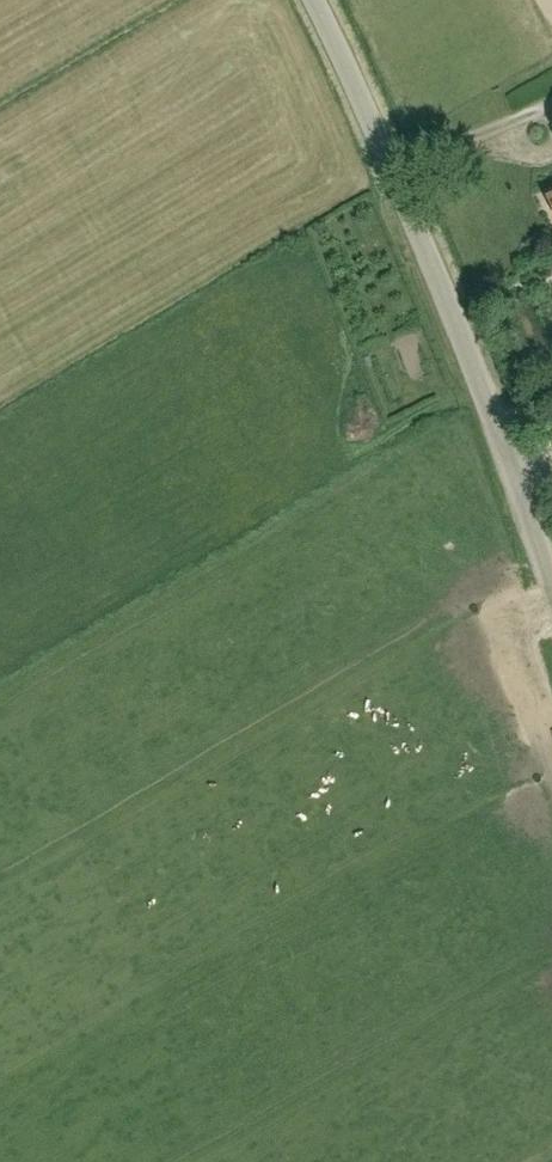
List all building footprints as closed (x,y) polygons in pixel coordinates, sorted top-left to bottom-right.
[(542,205),(548,219),(551,224),(551,199),(542,205)]
